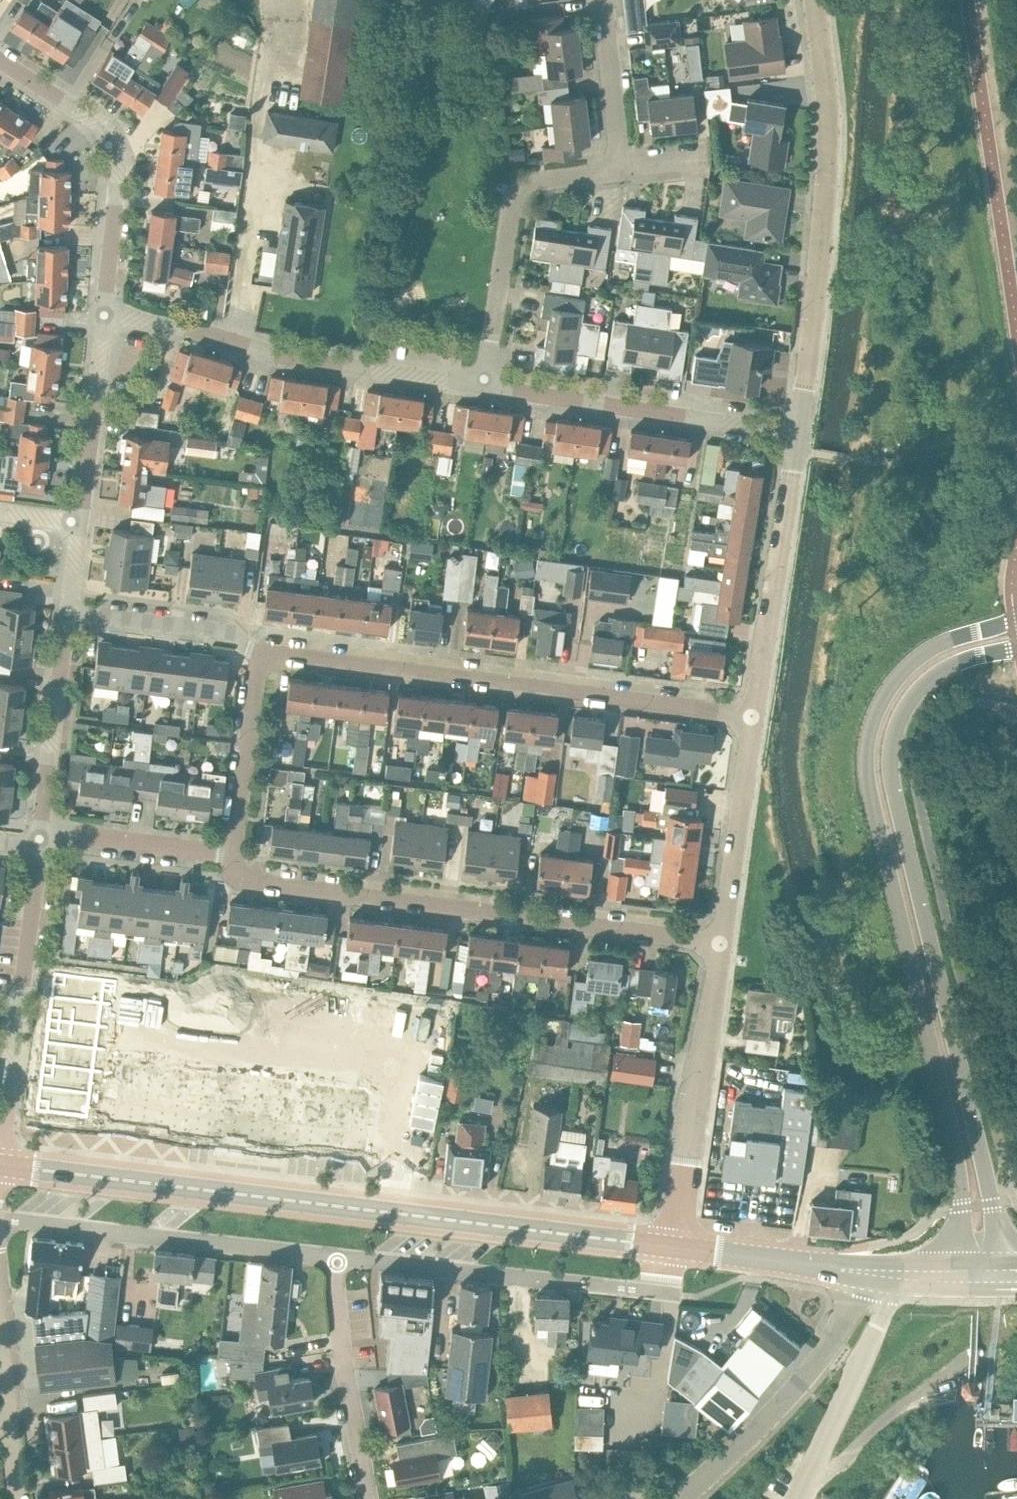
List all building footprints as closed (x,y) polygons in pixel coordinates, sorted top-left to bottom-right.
[(57,8),(45,0),(40,0),(32,13),(24,8),(12,26),(36,42),(57,8)] [(299,95),(342,101),(357,0),(313,0),(299,95)] [(628,8),(644,6),(643,0),(627,0),(628,8)] [(57,8),(36,42),(61,59),(61,58),(73,66),(96,31),(59,7),(58,9),(57,8)] [(545,52),(578,48),(575,26),(562,28),(560,15),(528,19),(530,32),(542,30),(545,52)] [(774,17),(743,21),(746,40),(725,43),(730,78),(784,70),(779,36),(777,36),(774,17)] [(678,19),(643,23),(645,47),(681,43),(678,19)] [(135,38),(148,47),(159,29),(146,20),(135,38)] [(159,29),(148,47),(160,54),(171,36),(159,29)] [(498,57),(512,55),(510,30),(495,32),(498,57)] [(699,35),(683,37),(684,44),(685,44),(690,79),(703,78),(698,42),(700,42),(699,35)] [(146,50),(148,47),(135,38),(133,41),(132,41),(123,56),(110,47),(93,77),(118,93),(136,65),(135,64),(145,49),(146,50)] [(578,48),(545,52),(547,75),(580,71),(578,48)] [(177,63),(156,95),(168,103),(189,71),(177,63)] [(136,65),(118,93),(143,108),(155,89),(161,80),(142,69),(136,65)] [(536,88),(546,87),(543,87),(542,71),(509,75),(511,90),(536,88)] [(659,96),(648,84),(647,75),(634,77),(635,86),(634,86),(638,119),(650,118),(652,131),(674,128),(671,94),(659,96)] [(723,77),(707,78),(708,88),(724,86),(723,77)] [(707,115),(725,118),(725,120),(742,122),(742,127),(754,129),(749,159),(784,165),(788,139),(777,138),(782,104),(746,98),(745,103),(732,102),(730,86),(724,86),(708,88),(704,89),(707,115)] [(183,87),(168,105),(178,114),(193,96),(183,87)] [(546,87),(536,88),(538,102),(548,101),(546,87)] [(671,94),(674,128),(697,126),(693,92),(671,94)] [(553,122),(585,118),(582,96),(550,101),(553,122)] [(10,107),(0,101),(0,123),(10,107)] [(8,142),(5,147),(18,155),(25,144),(37,125),(28,119),(28,118),(10,107),(0,123),(0,136),(8,142)] [(267,110),(263,139),(331,150),(336,120),(267,110)] [(585,118),(553,122),(555,145),(542,146),(543,158),(577,154),(576,143),(588,141),(585,118)] [(162,130),(158,159),(195,163),(201,121),(180,119),(174,121),(172,131),(162,130)] [(525,159),(524,146),(508,148),(510,161),(525,159)] [(205,165),(228,167),(228,166),(243,168),(245,154),(207,149),(205,165)] [(20,165),(13,155),(0,164),(0,176),(1,178),(20,165)] [(30,167),(29,193),(41,191),(41,190),(70,191),(71,169),(64,169),(65,158),(48,157),(47,168),(42,168),(30,167)] [(154,188),(176,192),(192,194),(195,163),(158,159),(154,188)] [(228,167),(205,165),(203,183),(225,186),(228,167)] [(785,189),(726,180),(721,212),(748,216),(746,235),(778,240),(785,189)] [(0,222),(0,239),(17,234),(20,234),(40,236),(41,222),(68,224),(70,191),(41,190),(41,191),(29,193),(26,194),(26,212),(25,221),(20,221),(19,217),(0,222)] [(285,199),(272,286),(310,292),(323,205),(285,199)] [(646,288),(657,218),(643,216),(644,209),(622,206),(615,257),(635,260),(632,277),(633,277),(632,286),(646,288)] [(211,228),(235,230),(238,209),(213,207),(211,228)] [(147,241),(170,244),(173,227),(197,231),(199,218),(173,214),(173,213),(151,210),(147,241)] [(657,218),(646,288),(649,288),(650,280),(665,282),(669,253),(702,258),(705,242),(705,239),(693,237),(696,216),(673,213),(672,221),(657,218)] [(562,291),(572,230),(556,227),(558,219),(535,216),(529,257),(550,260),(548,278),(549,278),(547,289),(562,291)] [(572,230),(562,291),(563,291),(565,280),(579,283),(582,264),(603,267),(609,227),(587,224),(586,232),(572,230)] [(170,244),(147,241),(142,276),(144,276),(142,286),(164,289),(165,277),(188,284),(192,271),(168,263),(170,244)] [(776,304),(779,283),(776,283),(779,264),(762,262),(764,251),(725,245),(705,242),(702,258),(700,273),(740,279),(737,295),(757,298),(757,301),(776,304)] [(37,278),(67,280),(68,245),(38,244),(37,256),(28,255),(27,278),(37,278)] [(207,248),(204,269),(228,272),(231,251),(207,248)] [(66,313),(66,301),(67,280),(37,278),(36,300),(40,300),(40,312),(66,313)] [(629,362),(643,364),(654,290),(643,288),(641,303),(636,302),(633,322),(613,319),(606,367),(627,370),(629,362)] [(668,307),(653,305),(655,290),(654,290),(643,364),(657,366),(656,374),(678,377),(685,329),(666,327),(668,307)] [(545,331),(595,339),(597,323),(579,320),(583,299),(543,293),(540,316),(547,317),(545,331)] [(36,321),(37,309),(15,308),(15,309),(1,308),(0,319),(15,320),(15,319),(36,321)] [(0,319),(0,320),(14,321),(13,333),(35,335),(36,321),(15,319),(15,320),(0,319)] [(62,345),(64,333),(38,330),(37,341),(34,341),(31,363),(60,367),(62,345)] [(595,339),(545,331),(543,347),(535,346),(531,368),(572,374),(575,352),(592,355),(595,339)] [(767,370),(770,348),(722,340),(719,360),(706,358),(703,381),(718,383),(726,384),(725,385),(754,390),(756,375),(754,375),(755,368),(767,370)] [(180,349),(175,366),(173,375),(204,384),(213,355),(192,349),(191,352),(180,349)] [(243,368),(233,365),(234,361),(213,355),(204,384),(225,391),(228,383),(238,386),(243,368)] [(25,409),(27,396),(50,399),(51,388),(57,389),(60,367),(31,363),(29,380),(13,378),(11,394),(0,392),(0,405),(25,409)] [(302,409),(307,380),(285,377),(271,375),(268,395),(282,398),(281,406),(302,409)] [(341,385),(307,380),(302,409),(324,412),(325,405),(338,406),(341,385)] [(167,385),(161,404),(175,408),(180,389),(167,385)] [(349,415),(346,436),(358,438),(357,444),(374,447),(378,421),(397,423),(401,395),(367,389),(364,410),(362,410),(361,417),(349,415)] [(245,418),(252,397),(240,394),(234,414),(245,418)] [(429,428),(430,427),(431,420),(432,421),(435,403),(423,401),(424,398),(401,395),(397,423),(429,428)] [(252,397),(245,418),(257,421),(263,401),(252,397)] [(455,428),(454,431),(453,440),(462,441),(464,429),(466,429),(465,434),(486,437),(490,408),(456,402),(452,427),(455,428)] [(0,405),(0,417),(12,418),(10,432),(22,433),(20,448),(49,452),(52,434),(46,433),(47,423),(24,420),(25,409),(0,405)] [(137,422),(159,425),(161,410),(139,407),(137,422)] [(525,413),(490,408),(486,437),(509,441),(509,436),(522,438),(525,413)] [(346,436),(349,415),(337,413),(334,434),(346,436)] [(221,414),(215,437),(239,444),(246,420),(233,417),(221,414)] [(547,420),(544,438),(555,440),(553,448),(574,451),(579,422),(558,419),(557,421),(547,420)] [(579,422),(574,451),(597,455),(598,449),(609,451),(613,427),(579,422)] [(430,427),(429,428),(423,469),(435,471),(441,429),(430,427)] [(453,440),(454,431),(441,429),(435,471),(450,473),(452,456),(449,455),(450,452),(451,452),(453,440)] [(654,473),(661,434),(631,429),(628,452),(647,455),(644,472),(654,473)] [(661,434),(654,473),(664,475),(667,458),(687,461),(691,438),(661,434)] [(128,435),(128,438),(123,437),(122,449),(126,449),(124,468),(148,471),(150,458),(167,460),(169,440),(152,438),(128,435)] [(188,435),(186,452),(214,456),(217,439),(188,435)] [(523,495),(531,443),(517,441),(513,462),(515,462),(510,492),(523,495)] [(699,488),(759,498),(763,473),(740,469),(738,480),(726,478),(725,482),(715,481),(720,443),(707,441),(699,488)] [(347,443),(341,481),(351,482),(353,471),(357,471),(361,446),(347,443)] [(531,443),(527,464),(539,465),(540,466),(543,445),(531,443)] [(44,492),(46,478),(49,452),(20,448),(17,475),(22,475),(21,489),(44,492)] [(390,471),(391,453),(365,451),(364,470),(390,471)] [(240,465),(239,478),(265,480),(268,454),(253,453),(252,466),(240,465)] [(484,455),(480,477),(489,478),(493,456),(484,455)] [(606,456),(603,475),(615,477),(617,477),(617,476),(620,457),(606,456)] [(166,485),(147,482),(148,471),(124,468),(120,500),(164,505),(166,485)] [(14,499),(16,485),(8,483),(9,476),(0,474),(0,497),(14,499)] [(615,477),(612,497),(624,499),(627,478),(617,476),(617,477),(615,477)] [(649,503),(653,482),(639,479),(636,501),(649,503)] [(653,482),(649,503),(650,503),(649,513),(672,517),(674,506),(676,506),(679,486),(668,485),(668,484),(653,482)] [(759,498),(699,488),(698,497),(734,503),(731,518),(754,522),(759,498)] [(521,498),(519,507),(541,510),(543,501),(521,498)] [(172,504),(171,518),(208,522),(209,508),(172,504)] [(691,537),(750,546),(754,522),(731,518),(729,528),(716,526),(715,532),(694,528),(692,536),(691,536),(691,537)] [(183,535),(184,522),(175,521),(174,534),(183,535)] [(184,522),(183,535),(191,536),(193,523),(184,522)] [(114,529),(110,555),(150,560),(153,534),(114,529)] [(247,529),(244,555),(258,557),(261,530),(247,529)] [(750,546),(691,537),(689,546),(707,549),(706,553),(725,556),(723,568),(746,572),(750,546)] [(374,538),(372,553),(383,555),(384,548),(388,549),(389,540),(374,538)] [(347,546),(345,562),(356,563),(358,547),(347,546)] [(538,556),(548,558),(549,549),(539,548),(538,556)] [(461,557),(456,599),(472,601),(478,553),(462,551),(461,557)] [(214,595),(219,556),(193,552),(188,592),(214,595)] [(150,560),(110,555),(107,582),(147,587),(150,560)] [(246,559),(219,556),(214,595),(241,599),(246,559)] [(295,576),(297,557),(286,556),(284,575),(295,576)] [(456,599),(461,557),(447,556),(442,597),(456,599)] [(297,557),(295,576),(304,577),(306,558),(297,557)] [(516,575),(534,573),(531,558),(514,561),(516,575)] [(166,562),(165,572),(178,573),(179,564),(166,562)] [(343,582),(345,564),(336,562),(333,581),(343,582)] [(345,564),(343,582),(352,584),(355,565),(345,564)] [(566,566),(562,593),(581,596),(585,569),(566,566)] [(592,567),(587,597),(627,602),(632,573),(592,567)] [(694,587),(742,595),(746,572),(723,568),(721,578),(686,573),(683,585),(694,587)] [(366,598),(362,626),(388,629),(396,571),(386,570),(384,587),(368,584),(366,598)] [(489,642),(498,573),(487,571),(482,609),(468,607),(463,639),(489,642)] [(267,585),(264,613),(289,616),(293,588),(295,576),(284,575),(269,573),(267,585)] [(498,573),(489,642),(515,646),(519,614),(506,613),(510,584),(497,582),(499,573),(498,573)] [(675,622),(677,573),(656,573),(654,621),(675,622)] [(293,588),(289,616),(313,619),(317,591),(318,579),(304,577),(295,576),(293,588)] [(522,583),(519,610),(532,611),(534,593),(535,585),(522,583)] [(32,635),(35,605),(22,604),(23,589),(0,586),(0,602),(3,602),(0,626),(0,631),(32,635)] [(724,635),(727,618),(738,619),(742,595),(694,587),(692,599),(703,600),(697,630),(724,635)] [(317,591),(313,619),(338,623),(341,595),(317,591)] [(341,595),(338,623),(362,626),(366,598),(341,595)] [(408,632),(439,636),(443,605),(428,603),(429,597),(413,595),(408,632)] [(561,652),(564,632),(569,633),(572,611),(534,606),(530,633),(539,634),(537,649),(561,652)] [(592,632),(589,655),(592,656),(591,660),(593,662),(601,663),(603,662),(604,658),(620,660),(621,650),(631,652),(635,620),(609,616),(607,634),(592,632)] [(644,624),(636,623),(633,643),(675,649),(682,650),(685,629),(644,623),(644,624)] [(11,658),(29,660),(32,635),(0,631),(0,657),(11,658)] [(682,650),(675,649),(671,675),(684,676),(685,669),(721,674),(726,641),(690,635),(688,651),(682,650)] [(94,683),(121,687),(126,647),(99,644),(94,683)] [(121,687),(146,690),(151,650),(126,647),(121,687)] [(146,690),(172,693),(177,654),(151,650),(146,690)] [(172,693),(198,696),(203,657),(177,654),(172,693)] [(203,657),(198,696),(224,700),(229,660),(203,657)] [(300,707),(296,735),(297,735),(293,762),(304,763),(308,737),(310,720),(312,709),(316,681),(290,677),(286,705),(300,707)] [(316,681),(312,709),(336,712),(340,684),(316,681)] [(22,712),(25,685),(0,682),(0,709),(22,712)] [(336,712),(349,714),(345,742),(357,744),(364,687),(340,684),(336,712)] [(364,687),(357,744),(368,745),(372,717),(386,719),(390,691),(364,687)] [(396,720),(394,733),(407,735),(406,744),(417,745),(424,695),(400,692),(396,720)] [(445,726),(449,698),(424,695),(417,751),(416,751),(413,777),(422,778),(426,752),(428,752),(432,724),(445,726)] [(469,729),(472,702),(449,698),(445,726),(469,729)] [(467,740),(465,757),(477,759),(479,744),(493,746),(494,733),(495,733),(499,705),(472,702),(469,729),(470,730),(468,740),(467,740)] [(116,710),(115,720),(128,722),(129,712),(129,711),(130,705),(118,703),(116,710)] [(507,706),(503,735),(515,737),(514,748),(517,749),(515,767),(525,768),(533,710),(507,706)] [(0,709),(0,736),(18,738),(22,712),(0,709)] [(103,709),(102,718),(115,720),(116,710),(103,709)] [(533,710),(525,768),(535,769),(537,752),(542,753),(544,740),(554,742),(558,713),(533,710)] [(573,715),(570,741),(569,753),(586,754),(585,759),(598,760),(602,719),(573,715)] [(76,720),(75,729),(87,730),(88,722),(76,720)] [(310,720),(308,737),(318,738),(320,722),(310,720)] [(167,733),(168,723),(154,721),(153,730),(153,731),(167,733)] [(229,734),(229,732),(230,725),(221,724),(207,722),(206,731),(229,734)] [(168,723),(167,733),(168,733),(168,732),(179,734),(180,724),(168,723)] [(153,731),(153,730),(140,728),(139,738),(141,741),(151,742),(152,740),(153,731)] [(695,767),(696,757),(709,759),(712,734),(676,729),(674,740),(646,736),(643,760),(695,767)] [(168,733),(167,733),(153,731),(152,740),(166,742),(168,733)] [(231,740),(218,738),(217,747),(229,748),(231,740)] [(465,757),(467,740),(457,739),(454,756),(465,757)] [(639,748),(619,746),(616,773),(636,775),(639,748)] [(104,803),(109,763),(95,762),(96,753),(72,750),(67,785),(81,787),(79,800),(104,803)] [(109,763),(104,803),(132,806),(133,793),(145,795),(149,760),(124,757),(123,765),(109,763)] [(355,757),(353,771),(364,772),(366,759),(355,757)] [(149,760),(145,795),(158,797),(157,809),(182,812),(187,773),(175,771),(176,764),(149,760)] [(12,790),(16,763),(0,761),(0,788),(12,790)] [(387,762),(386,775),(396,776),(410,778),(412,765),(398,763),(387,762)] [(527,773),(523,798),(553,802),(557,770),(538,768),(537,775),(527,773)] [(222,811),(227,772),(202,769),(202,775),(187,773),(182,812),(209,816),(210,809),(222,811)] [(285,824),(274,823),(264,822),(262,840),(272,841),(271,849),(296,853),(304,783),(303,783),(305,770),(294,769),(289,807),(287,807),(285,824)] [(504,793),(509,773),(499,771),(495,791),(504,793)] [(614,773),(598,772),(595,798),(611,800),(614,773)] [(309,827),(312,798),(314,784),(304,783),(296,853),(320,856),(323,829),(309,827)] [(665,831),(699,836),(701,816),(685,814),(686,806),(695,807),(698,789),(665,784),(662,811),(644,808),(643,810),(638,809),(637,820),(642,820),(642,823),(666,826),(665,831)] [(9,817),(12,790),(0,788),(0,815),(9,817)] [(390,859),(417,862),(422,822),(396,819),(396,814),(399,814),(401,797),(388,796),(384,822),(383,831),(394,833),(390,859)] [(344,859),(351,801),(338,800),(334,830),(323,829),(320,856),(344,859)] [(351,801),(344,859),(368,862),(370,845),(381,847),(383,831),(384,822),(362,819),(364,803),(351,801)] [(459,822),(460,812),(447,810),(446,820),(459,822)] [(591,811),(589,825),(608,827),(610,814),(591,811)] [(460,812),(459,822),(472,824),(473,814),(460,812)] [(532,826),(532,822),(519,820),(518,830),(531,832),(532,826)] [(422,822),(417,862),(443,865),(448,826),(422,822)] [(562,844),(560,854),(541,851),(537,884),(562,888),(570,829),(560,827),(558,843),(562,844)] [(489,871),(495,832),(468,828),(463,868),(489,871)] [(581,830),(570,829),(562,888),(588,891),(593,859),(573,856),(574,846),(578,846),(581,830)] [(604,847),(620,849),(622,831),(606,829),(604,847)] [(662,856),(695,860),(699,836),(665,831),(665,836),(653,835),(652,847),(663,849),(662,856)] [(495,832),(489,871),(516,875),(521,835),(495,832)] [(628,873),(627,873),(628,870),(645,873),(644,883),(659,885),(658,886),(691,890),(695,860),(662,856),(662,860),(649,858),(649,857),(625,854),(625,855),(619,854),(620,849),(604,847),(603,853),(612,854),(610,871),(606,894),(625,897),(628,873)] [(125,878),(125,884),(110,882),(101,954),(112,955),(115,933),(141,936),(139,959),(150,960),(159,888),(142,886),(143,880),(139,879),(140,870),(131,869),(130,878),(125,878)] [(101,954),(110,882),(85,879),(86,874),(79,874),(77,890),(83,890),(81,901),(70,899),(64,949),(76,951),(78,928),(92,930),(89,952),(101,954)] [(176,884),(175,890),(159,888),(150,960),(162,962),(165,939),(191,942),(190,955),(202,957),(210,895),(192,892),(193,886),(188,886),(190,876),(181,875),(180,884),(176,884)] [(249,949),(255,904),(231,901),(228,928),(238,929),(236,945),(238,945),(236,962),(248,963),(249,949)] [(255,904),(249,949),(259,950),(262,932),(276,934),(279,907),(255,904)] [(296,967),(304,910),(279,907),(276,934),(290,935),(286,966),(296,967)] [(304,910),(296,967),(307,969),(309,948),(324,950),(325,940),(329,913),(304,910)] [(347,943),(370,946),(369,959),(359,957),(357,971),(368,972),(376,919),(351,916),(347,943)] [(381,948),(396,950),(399,922),(376,919),(368,972),(378,973),(381,948)] [(396,950),(407,951),(405,964),(407,964),(405,977),(415,979),(414,989),(415,989),(423,926),(399,922),(396,950)] [(448,929),(423,926),(415,989),(426,991),(431,954),(444,956),(448,929)] [(488,988),(495,935),(470,932),(466,964),(455,963),(452,984),(474,987),(476,971),(472,971),(473,960),(491,963),(488,988)] [(495,935),(488,988),(498,990),(500,974),(496,974),(497,963),(515,966),(518,938),(495,935)] [(539,969),(542,941),(518,938),(515,966),(512,992),(523,993),(525,977),(521,977),(522,967),(539,969)] [(565,972),(568,944),(542,941),(539,969),(540,969),(536,995),(547,996),(549,980),(544,980),(546,970),(565,972)] [(585,1012),(587,999),(594,1000),(596,984),(628,989),(630,971),(619,970),(621,960),(591,955),(587,978),(576,976),(571,1010),(585,1012)] [(183,972),(185,960),(174,958),(172,970),(183,972)] [(65,959),(44,1099),(360,1146),(368,1093),(118,1055),(114,1084),(95,1081),(112,966),(65,959)] [(308,959),(307,968),(327,972),(329,963),(308,959)] [(160,976),(161,964),(149,962),(147,975),(160,976)] [(458,1016),(461,1001),(299,976),(271,972),(207,962),(204,976),(458,1016)] [(448,966),(430,963),(427,988),(445,991),(448,966)] [(299,976),(300,969),(284,967),(284,966),(272,964),(271,972),(299,976)] [(637,991),(651,992),(650,1001),(671,1003),(676,971),(640,967),(637,991)] [(124,973),(123,985),(191,994),(193,982),(124,973)] [(740,1036),(746,1037),(744,1049),(777,1054),(779,1038),(767,1037),(771,1015),(794,1018),(798,994),(748,986),(740,1036)] [(566,1038),(568,1018),(540,1013),(537,1031),(536,1030),(527,1071),(604,1083),(608,1054),(609,1054),(610,1045),(566,1038)] [(566,1038),(610,1045),(610,1044),(609,1044),(611,1031),(569,1025),(570,1019),(568,1018),(566,1038)] [(623,1018),(620,1041),(629,1042),(632,1019),(623,1018)] [(450,1051),(454,1028),(441,1026),(437,1048),(450,1051)] [(649,1084),(653,1061),(614,1056),(611,1079),(649,1084)] [(450,1064),(444,1095),(465,1100),(472,1069),(450,1064)] [(806,1141),(814,1099),(815,1090),(784,1086),(781,1107),(735,1100),(725,1171),(773,1177),(773,1176),(801,1180),(806,1141)] [(814,1099),(806,1141),(855,1147),(861,1105),(814,1099)] [(581,1166),(582,1157),(584,1157),(586,1139),(559,1136),(563,1108),(533,1103),(527,1144),(555,1148),(555,1151),(551,1150),(549,1162),(545,1161),(540,1193),(577,1198),(582,1166),(581,1166)] [(457,1142),(448,1141),(444,1179),(487,1183),(491,1145),(482,1144),(484,1123),(459,1120),(457,1142)] [(591,1173),(604,1175),(600,1201),(633,1206),(637,1179),(623,1177),(626,1156),(611,1154),(611,1155),(595,1152),(591,1173)] [(848,1203),(850,1188),(836,1187),(835,1201),(812,1199),(809,1227),(848,1231),(851,1203),(848,1203)] [(28,1296),(26,1309),(33,1310),(37,1339),(35,1340),(40,1386),(117,1378),(112,1340),(113,1340),(120,1274),(90,1270),(86,1308),(60,1311),(61,1298),(58,1298),(58,1294),(75,1296),(77,1278),(78,1278),(80,1278),(84,1242),(33,1237),(30,1265),(31,1265),(28,1296)] [(156,1250),(154,1274),(160,1274),(157,1303),(161,1303),(160,1315),(175,1317),(177,1305),(180,1281),(192,1282),(212,1285),(215,1258),(194,1255),(156,1250)] [(220,1354),(231,1355),(263,1359),(263,1357),(263,1355),(265,1337),(284,1339),(289,1297),(297,1297),(301,1294),(302,1281),(299,1277),(291,1276),(292,1265),(263,1262),(259,1303),(247,1301),(242,1340),(221,1337),(220,1354)] [(381,1272),(378,1304),(379,1304),(383,1304),(431,1308),(434,1278),(433,1278),(432,1278),(383,1273),(381,1272)] [(483,1333),(484,1318),(488,1319),(491,1287),(462,1283),(459,1316),(462,1316),(461,1331),(454,1330),(447,1396),(486,1400),(493,1334),(483,1333)] [(537,1327),(550,1328),(549,1343),(565,1344),(566,1324),(567,1324),(568,1295),(536,1294),(535,1323),(537,1323),(537,1327)] [(383,1304),(381,1333),(391,1334),(388,1369),(408,1369),(427,1370),(434,1308),(431,1308),(383,1304)] [(787,1360),(800,1344),(762,1313),(748,1330),(752,1333),(724,1367),(703,1350),(675,1334),(669,1371),(668,1378),(729,1428),(740,1415),(757,1394),(755,1392),(783,1358),(787,1360)] [(659,1351),(662,1323),(623,1318),(623,1324),(593,1321),(589,1354),(636,1360),(638,1349),(659,1351)] [(117,1321),(114,1345),(115,1345),(114,1349),(126,1350),(126,1346),(150,1349),(153,1325),(117,1321)] [(231,1355),(229,1375),(258,1378),(261,1396),(271,1394),(273,1407),(314,1401),(310,1374),(293,1377),(291,1364),(261,1370),(263,1359),(231,1355)] [(427,1370),(408,1369),(410,1385),(429,1382),(427,1370)] [(961,1376),(960,1384),(965,1390),(973,1391),(979,1386),(980,1379),(975,1373),(967,1372),(961,1376)] [(403,1382),(375,1387),(383,1427),(410,1422),(403,1382)] [(53,1443),(101,1436),(97,1408),(118,1405),(115,1390),(83,1394),(85,1410),(49,1415),(53,1443)] [(550,1390),(506,1395),(509,1427),(534,1424),(550,1423),(553,1422),(550,1390)] [(578,1405),(577,1432),(589,1433),(590,1405),(578,1405)] [(437,1431),(434,1416),(425,1418),(420,1425),(422,1434),(437,1431)] [(301,1467),(302,1464),(322,1461),(321,1453),(324,1450),(322,1441),(318,1439),(317,1431),(293,1436),(290,1420),(259,1426),(262,1442),(275,1440),(280,1468),(294,1466),(296,1468),(301,1467)] [(192,1426),(180,1428),(181,1437),(194,1436),(192,1426)] [(400,1456),(394,1457),(399,1483),(441,1475),(437,1455),(458,1451),(454,1431),(397,1442),(400,1456)] [(575,1432),(574,1447),(603,1448),(603,1433),(589,1433),(577,1432),(575,1432)] [(101,1436),(53,1443),(57,1470),(93,1466),(95,1481),(127,1477),(125,1461),(104,1464),(101,1436)] [(622,1447),(608,1447),(608,1456),(622,1457),(622,1447)] [(323,1478),(276,1486),(278,1498),(333,1498),(331,1490),(325,1491),(323,1478)] [(520,1493),(522,1498),(579,1498),(573,1478),(520,1493)] [(484,1486),(487,1498),(506,1498),(513,1498),(509,1481),(484,1486)] [(85,1497),(84,1487),(50,1491),(51,1498),(96,1498),(96,1495),(85,1497)] [(454,1488),(419,1495),(419,1498),(456,1498),(454,1488)]
